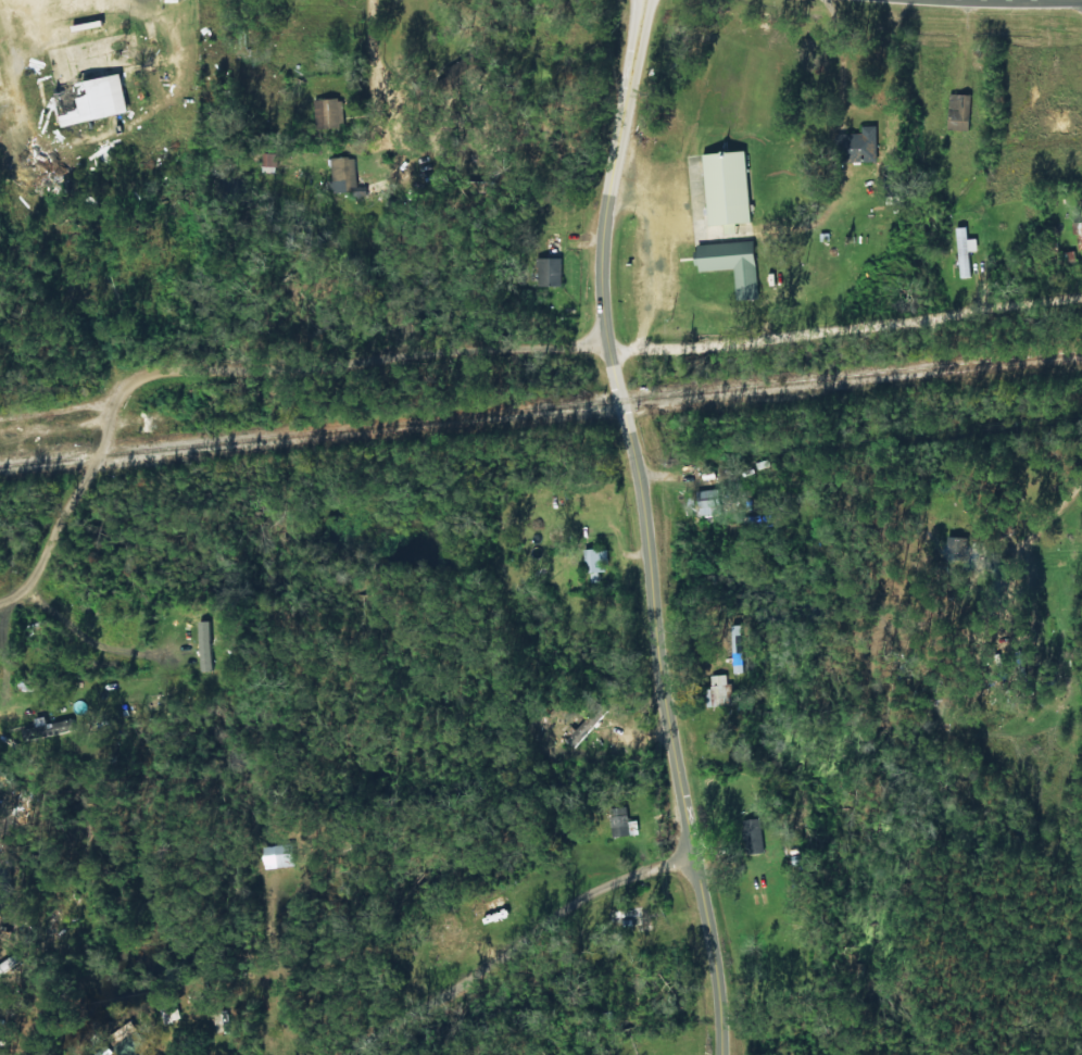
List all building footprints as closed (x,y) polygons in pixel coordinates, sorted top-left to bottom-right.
[(61,126),(128,112),(120,73),(54,87),(61,126)] [(947,130),(969,131),(971,95),(949,94),(947,130)] [(342,98),(315,99),(315,128),(343,127),(342,98)] [(861,133),(836,134),(836,161),(876,160),(875,126),(861,126),(861,133)] [(707,226),(724,225),(724,234),(736,233),(735,224),(750,223),(745,150),(703,153),(707,226)] [(276,153),(262,152),(261,172),(276,172),(276,153)] [(356,186),(355,157),(330,158),(331,180),(325,180),(326,194),(365,192),(365,185),(356,186)] [(1071,223),(1073,234),(1077,234),(1079,250),(1081,249),(1081,221),(1071,223)] [(977,251),(976,238),(967,239),(966,227),(957,227),(959,278),(970,277),(969,251),(977,251)] [(695,244),(696,271),(733,269),(735,300),(757,299),(754,241),(695,244)] [(561,286),(561,258),(536,258),(537,286),(561,286)] [(966,538),(945,537),(944,556),(965,557),(966,538)] [(584,572),(590,572),(590,583),(604,582),(603,563),(607,563),(607,549),(584,549),(584,572)] [(740,653),(731,652),(730,673),(740,673),(740,653)] [(725,675),(702,676),(703,706),(726,705),(725,675)] [(566,742),(574,748),(601,715),(593,709),(566,742)] [(33,719),(35,726),(22,729),(25,743),(66,734),(63,720),(46,724),(44,716),(33,719)] [(627,821),(626,807),(609,808),(611,837),(638,835),(637,820),(627,821)] [(761,819),(742,819),(744,854),(762,853),(761,819)] [(271,860),(271,867),(288,866),(287,845),(258,846),(258,861),(271,860)] [(505,907),(498,894),(481,902),(487,916),(505,907)] [(474,921),(486,916),(480,902),(468,907),(474,921)] [(180,1019),(175,1004),(159,1009),(163,1024),(180,1019)] [(119,1054),(144,1054),(148,1052),(129,1032),(112,1048),(119,1054)]
